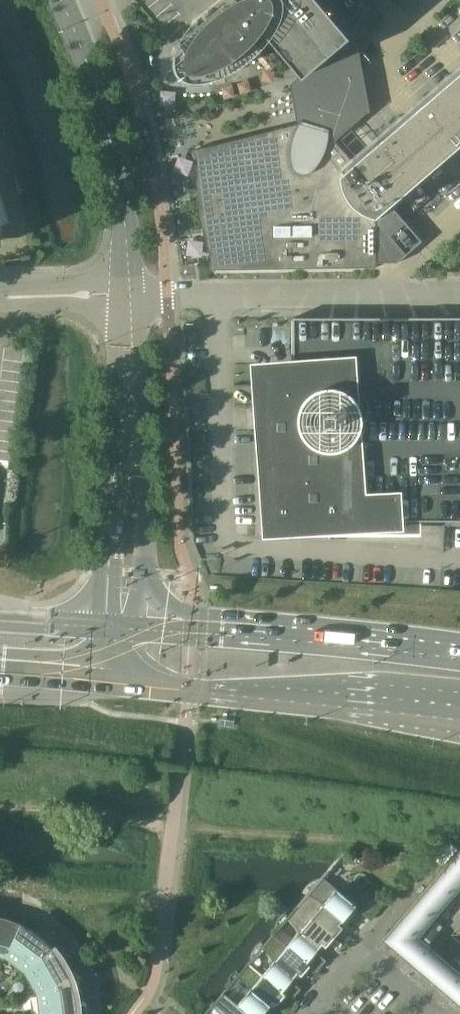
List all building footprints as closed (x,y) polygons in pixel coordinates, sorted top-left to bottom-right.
[(213,27),(211,25),(210,25),(209,25),(208,25),(207,25),(206,26),(205,27),(204,28),(204,30),(204,31),(204,32),(205,33),(176,58),(175,61),(176,64),(176,68),(177,70),(179,73),(181,74),(183,77),(185,78),(188,79),(193,80),(199,80),(205,80),(210,79),(215,77),(223,74),(227,72),(230,70),(238,66),(244,61),(251,56),(257,51),(262,46),(260,44),(269,37),(302,77),(344,41),(349,37),(318,0),(238,0),(241,3),(213,27)] [(351,159),(335,140),(368,112),(361,71),(371,62),(366,55),(359,47),(356,50),(348,40),(344,41),(302,77),(291,86),(300,124),(193,150),(196,158),(199,165),(203,178),(205,187),(207,194),(209,203),(210,210),(210,217),(211,226),(212,240),(212,246),(211,256),(210,269),(377,267),(374,261),(395,262),(395,263),(396,264),(422,241),(392,206),(459,148),(459,65),(351,159)] [(10,222),(0,192),(0,225),(10,222)] [(449,257),(449,268),(458,268),(459,257),(449,257)] [(294,317),(294,384),(273,383),(272,410),(274,410),(273,429),(271,429),(266,534),(364,528),(364,521),(459,520),(459,317),(294,317)] [(383,939),(459,1005),(459,971),(419,936),(455,894),(459,888),(459,849),(435,878),(383,939)] [(297,906),(334,938),(343,927),(340,924),(356,905),(356,904),(362,897),(351,888),(345,895),(337,888),(336,888),(322,876),(297,906)] [(334,938),(297,906),(287,917),(299,932),(288,945),(286,947),(306,963),(307,962),(316,951),(323,944),(326,947),(334,938)] [(7,957),(23,925),(16,921),(7,918),(0,917),(0,955),(7,957)] [(27,927),(23,925),(7,957),(26,972),(54,948),(53,947),(45,940),(37,933),(27,927)] [(285,995),(286,994),(292,1000),(302,988),(292,980),(298,972),(302,975),(311,965),(307,962),(306,963),(286,947),(288,945),(274,933),(263,946),(274,961),(263,974),(262,975),(285,995)] [(38,994),(73,982),(71,977),(67,967),(62,959),(54,948),(26,972),(38,994)] [(316,951),(307,962),(311,965),(317,971),(326,960),(316,951)] [(266,1010),(274,1001),(277,1004),(285,995),(262,975),(263,974),(249,962),(224,992),(249,1013),(271,1013),(266,1010)] [(41,1013),(78,1013),(78,1006),(77,996),(75,988),(73,982),(38,994),(41,1013)] [(224,992),(214,1003),(222,1013),(249,1013),(224,992)]
